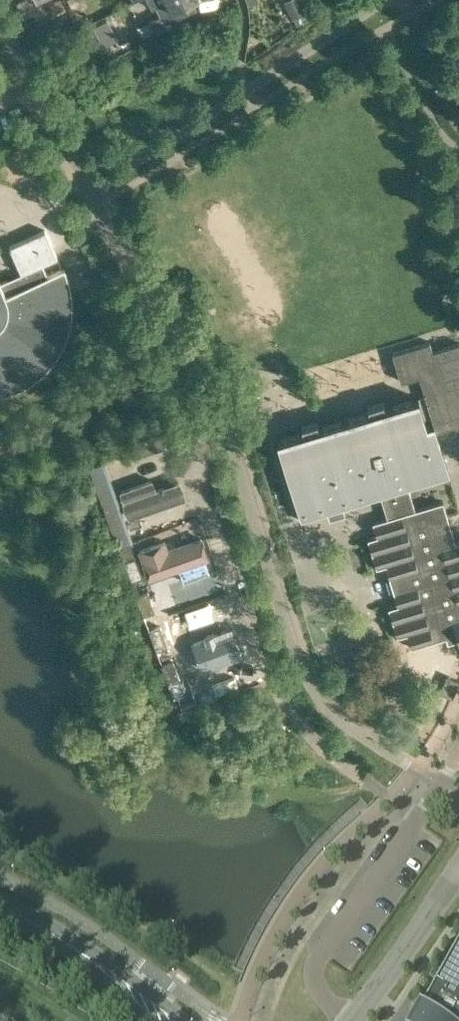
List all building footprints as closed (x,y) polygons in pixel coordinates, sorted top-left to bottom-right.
[(73,10),(85,3),(83,0),(68,0),(73,10)] [(152,8),(156,6),(160,14),(149,19),(153,28),(186,12),(181,3),(187,0),(148,0),(152,8)] [(307,12),(301,0),(285,0),(284,0),(293,19),(307,12)] [(107,20),(94,26),(103,45),(117,39),(107,20)] [(4,393),(19,388),(32,380),(45,370),(55,358),(61,348),(65,341),(69,330),(72,316),(73,300),(71,283),(64,268),(47,275),(42,263),(56,257),(44,231),(10,246),(22,272),(0,282),(0,394),(4,393)] [(348,505),(333,456),(431,428),(458,419),(458,381),(441,386),(450,414),(432,419),(432,420),(425,422),(417,397),(384,407),(382,401),(366,405),(368,412),(317,427),(315,421),(300,426),(302,432),(276,440),(284,468),(289,467),(297,491),(292,492),(301,520),(327,512),(329,518),(344,514),(342,507),(348,505)] [(348,505),(385,494),(391,511),(413,505),(408,487),(449,474),(435,429),(453,424),(456,433),(458,432),(458,419),(431,428),(333,456),(348,505)] [(109,476),(121,508),(185,484),(175,454),(109,476)] [(110,486),(98,490),(106,511),(117,507),(110,486)] [(186,486),(121,510),(133,541),(198,516),(186,486)] [(367,538),(376,567),(385,564),(397,604),(388,607),(397,636),(406,633),(410,647),(456,633),(458,643),(458,540),(455,541),(451,527),(447,528),(443,516),(447,514),(446,510),(436,513),(432,502),(414,508),(413,505),(391,511),(392,515),(372,521),(376,535),(367,538)] [(199,518),(133,541),(147,582),(213,559),(199,518)] [(111,525),(118,545),(130,541),(122,521),(111,525)] [(130,541),(118,545),(123,560),(135,556),(130,541)] [(135,556),(123,560),(131,580),(142,576),(135,556)] [(215,563),(150,584),(162,617),(227,597),(215,563)] [(147,590),(136,595),(143,615),(155,611),(147,590)] [(227,597),(162,617),(174,650),(237,624),(227,597)] [(237,624),(174,650),(190,693),(257,670),(237,624)] [(149,630),(150,634),(156,650),(168,646),(160,625),(149,630)] [(173,660),(161,664),(168,685),(180,681),(173,660)] [(446,674),(439,691),(452,697),(458,682),(458,679),(446,674)] [(421,1005),(424,1007),(416,1020),(458,1020),(458,938),(421,1005)]
